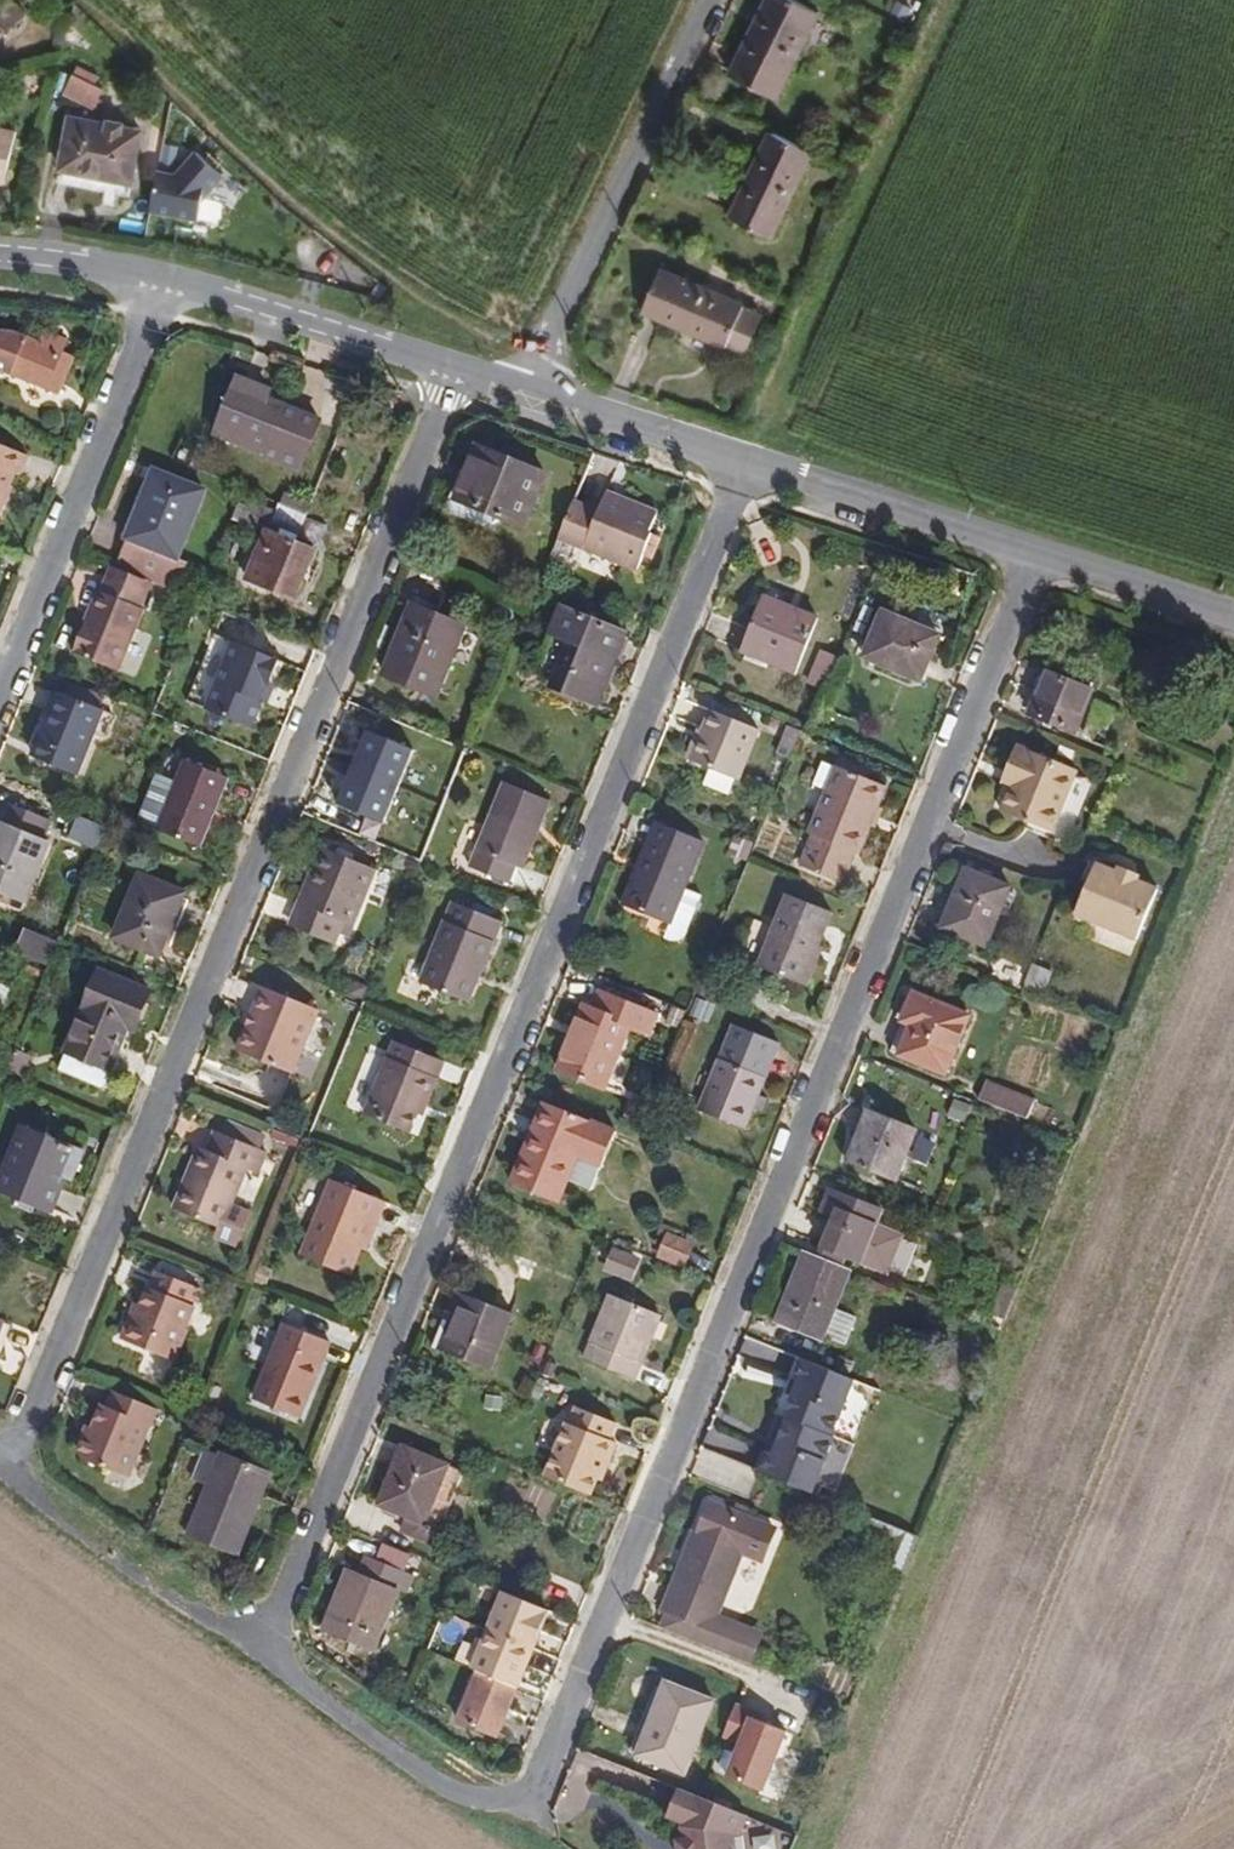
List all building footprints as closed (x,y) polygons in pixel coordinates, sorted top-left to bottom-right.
[(26,12),(14,0),(0,0),(0,40),(26,12)] [(819,11),(798,0),(797,0),(767,0),(730,75),(775,99),(819,11)] [(911,0),(899,0),(897,6),(910,12),(915,2),(911,0)] [(59,22),(53,48),(59,50),(63,34),(66,24),(59,22)] [(95,109),(105,90),(71,73),(62,93),(95,109)] [(142,131),(70,117),(58,178),(129,191),(142,131)] [(17,131),(0,127),(0,182),(5,183),(17,131)] [(771,237),(811,152),(771,132),(732,217),(771,237)] [(158,170),(150,209),(199,218),(203,198),(223,174),(196,150),(176,174),(158,170)] [(744,305),(660,269),(642,311),(727,346),(728,344),(746,352),(757,326),(739,317),(743,307),(744,305)] [(761,315),(743,307),(739,317),(757,326),(761,315)] [(76,358),(64,353),(69,341),(44,331),(39,343),(14,333),(0,332),(0,369),(61,394),(76,358)] [(300,470),(319,420),(282,406),(282,405),(267,398),(270,391),(257,386),(236,378),(234,385),(214,434),(264,454),(263,455),(300,470)] [(17,473),(20,475),(28,455),(0,444),(0,514),(17,473)] [(488,463),(493,451),(482,447),(477,459),(488,463)] [(527,531),(550,474),(493,451),(488,463),(477,459),(471,475),(459,503),(503,521),(527,531)] [(177,560),(206,489),(157,469),(148,490),(142,487),(121,538),(127,540),(116,567),(152,582),(178,592),(189,565),(177,560)] [(503,521),(459,503),(471,475),(463,472),(445,516),(496,538),(503,521)] [(296,543),(307,515),(281,504),(246,491),(230,529),(263,542),(267,531),(270,532),(296,543)] [(639,568),(653,533),(651,532),(659,512),(607,492),(600,511),(574,501),(560,536),(639,568)] [(307,515),(311,504),(286,494),(281,504),(307,515)] [(296,600),(315,551),(296,543),(270,532),(267,531),(263,542),(248,580),(296,600)] [(116,567),(112,565),(107,577),(147,594),(152,582),(116,567)] [(120,672),(145,608),(142,607),(147,594),(107,577),(102,591),(99,589),(73,653),(120,672)] [(799,610),(765,596),(761,603),(796,617),(799,610)] [(438,615),(441,608),(429,603),(426,610),(438,615)] [(796,674),(818,618),(799,610),(796,617),(761,603),(742,652),(796,674)] [(436,696),(464,626),(438,615),(426,610),(413,604),(384,675),(436,696)] [(619,650),(626,633),(601,622),(590,618),(565,608),(553,637),(570,644),(552,687),(569,694),(597,705),(611,669),(616,658),(619,650)] [(601,622),(604,616),(593,611),(590,618),(601,622)] [(921,681),(940,636),(883,611),(864,656),(921,681)] [(626,652),(633,636),(626,633),(619,650),(626,652)] [(270,684),(280,660),(216,634),(189,703),(237,724),(260,715),(265,701),(268,703),(275,686),(270,684)] [(820,685),(833,655),(816,648),(804,679),(820,685)] [(618,672),(623,661),(616,658),(611,669),(618,672)] [(1076,733),(1093,691),(1047,672),(1029,713),(1076,733)] [(830,690),(833,681),(824,677),(821,686),(830,690)] [(106,697),(70,682),(65,694),(101,709),(106,697)] [(569,694),(552,687),(549,693),(566,700),(569,694)] [(43,734),(60,692),(55,689),(37,732),(43,734)] [(93,733),(103,709),(101,709),(65,694),(60,692),(43,734),(33,757),(77,775),(93,733)] [(106,738),(115,714),(103,709),(93,733),(106,738)] [(709,710),(701,729),(703,731),(691,761),(711,769),(736,780),(740,782),(761,731),(709,710)] [(340,744),(359,751),(369,727),(349,720),(340,744)] [(790,759),(802,730),(788,725),(776,754),(790,759)] [(691,761),(703,731),(701,729),(698,728),(685,759),(691,761)] [(1052,832),(1078,771),(1018,746),(1006,774),(1015,777),(1010,788),(1001,811),(1052,832)] [(431,791),(439,772),(428,767),(430,759),(407,750),(378,820),(402,830),(418,790),(419,787),(431,791)] [(201,847),(229,778),(187,761),(158,831),(201,847)] [(877,811),(886,788),(869,781),(861,778),(864,771),(840,761),(837,768),(828,790),(810,834),(813,835),(801,867),(843,884),(856,852),(859,854),(870,828),(877,811)] [(828,790),(837,768),(822,762),(813,784),(828,790)] [(730,794),(736,780),(711,769),(705,783),(730,794)] [(869,781),(872,774),(864,771),(861,778),(869,781)] [(1010,788),(1015,777),(1006,774),(1002,785),(1010,788)] [(471,863),(511,879),(516,866),(523,869),(550,800),(505,782),(483,834),(477,851),(471,863)] [(50,842),(46,840),(39,837),(46,819),(12,804),(4,822),(1,822),(0,825),(0,894),(11,899),(24,903),(50,842)] [(876,831),(883,814),(877,811),(870,828),(876,831)] [(46,840),(53,821),(46,819),(39,837),(46,840)] [(641,880),(663,824),(656,821),(634,877),(641,880)] [(767,821),(756,848),(771,854),(782,828),(767,821)] [(685,888),(704,841),(663,824),(641,880),(634,877),(623,905),(670,925),(685,888)] [(747,861),(754,844),(736,836),(729,853),(747,861)] [(352,925),(375,868),(323,847),(315,867),(322,869),(297,929),(336,944),(345,922),(352,925)] [(450,868),(454,857),(441,851),(436,862),(450,868)] [(1137,942),(1160,887),(1140,879),(1141,876),(1119,866),(1118,870),(1098,862),(1075,916),(1137,942)] [(297,929),(322,869),(315,867),(291,926),(297,929)] [(987,947),(1012,886),(965,868),(940,929),(987,947)] [(183,898),(184,894),(140,876),(115,938),(160,956),(169,933),(183,898)] [(684,936),(702,895),(685,888),(670,925),(665,937),(671,939),(677,940),(684,936)] [(11,899),(0,894),(0,903),(8,907),(11,899)] [(803,985),(832,912),(787,894),(758,967),(803,985)] [(175,936),(189,901),(183,898),(169,933),(175,936)] [(469,1003),(502,921),(453,901),(420,983),(469,1003)] [(47,964),(55,943),(26,930),(17,951),(47,964)] [(77,970),(83,956),(62,948),(56,962),(77,970)] [(1044,990),(1052,972),(1033,965),(1027,982),(1044,990)] [(128,1049),(151,992),(101,971),(68,1052),(112,1070),(121,1047),(128,1049)] [(359,997),(366,981),(358,977),(346,982),(342,990),(359,997)] [(12,990),(0,985),(0,1019),(12,990)] [(291,1073),(317,1009),(264,988),(253,1014),(260,1016),(255,1028),(249,1025),(238,1052),(291,1073)] [(603,1092),(630,1025),(650,1033),(657,1015),(599,991),(592,1010),(584,1007),(558,1073),(603,1092)] [(946,1073),(969,1015),(914,993),(891,1050),(946,1073)] [(680,1027),(686,1013),(672,1007),(666,1022),(680,1027)] [(255,1028),(260,1016),(253,1014),(249,1025),(255,1028)] [(425,1109),(445,1060),(395,1040),(388,1058),(365,1115),(410,1133),(417,1113),(420,1106),(425,1109)] [(758,1094),(765,1078),(759,1076),(767,1058),(727,1042),(699,1111),(744,1129),(753,1107),(758,1094)] [(118,1073),(128,1049),(121,1047),(112,1070),(118,1073)] [(105,1087),(112,1070),(68,1052),(61,1069),(105,1087)] [(1035,1099),(988,1080),(980,1100),(1027,1118),(1035,1099)] [(762,1110),(767,1097),(758,1094),(753,1107),(762,1110)] [(964,1124),(971,1107),(954,1100),(947,1117),(964,1124)] [(601,1164),(615,1130),(546,1102),(512,1184),(559,1203),(569,1180),(579,1155),(601,1164)] [(423,1115),(425,1109),(420,1106),(417,1113),(423,1115)] [(894,1179),(915,1129),(870,1111),(850,1161),(894,1179)] [(242,1141),(246,1129),(227,1121),(222,1133),(242,1141)] [(81,1151),(23,1128),(0,1185),(0,1188),(51,1210),(63,1179),(69,1181),(81,1151)] [(219,1237),(236,1245),(249,1214),(231,1206),(247,1166),(259,1171),(266,1151),(259,1148),(264,1136),(246,1129),(242,1141),(222,1133),(216,1131),(208,1150),(205,1149),(191,1184),(186,1182),(175,1210),(222,1228),(219,1237)] [(191,1184),(205,1149),(197,1146),(183,1181),(186,1182),(191,1184)] [(80,1186),(92,1156),(81,1151),(69,1181),(80,1186)] [(591,1189),(601,1164),(579,1155),(569,1180),(591,1189)] [(362,1248),(372,1222),(378,1224),(386,1201),(332,1180),(301,1253),(351,1274),(362,1248)] [(887,1273),(903,1234),(876,1223),(881,1211),(830,1190),(822,1211),(836,1216),(820,1258),(845,1267),(849,1258),(887,1273)] [(367,1250),(378,1224),(372,1222),(362,1248),(367,1250)] [(684,1269),(695,1243),(667,1232),(656,1257),(684,1269)] [(632,1283),(642,1259),(613,1247),(603,1271),(632,1283)] [(857,1317),(835,1308),(850,1270),(845,1267),(820,1258),(805,1252),(776,1322),(821,1341),(823,1336),(845,1345),(857,1317)] [(185,1330),(195,1306),(193,1305),(200,1288),(157,1270),(150,1287),(149,1287),(141,1307),(142,1308),(139,1314),(133,1311),(121,1338),(176,1361),(188,1331),(185,1330)] [(1015,1296),(1018,1290),(1002,1284),(990,1314),(1005,1320),(1014,1298),(1015,1296)] [(490,1370),(512,1314),(461,1294),(450,1322),(457,1325),(446,1353),(490,1370)] [(634,1380),(661,1315),(610,1295),(584,1360),(634,1380)] [(139,1314),(142,1308),(141,1307),(135,1304),(133,1311),(139,1314)] [(446,1353),(457,1325),(450,1322),(446,1320),(435,1349),(446,1353)] [(11,1324),(4,1321),(0,1332),(0,1351),(11,1324)] [(307,1396),(320,1364),(323,1365),(333,1342),(283,1322),(251,1400),(301,1420),(310,1397),(307,1396)] [(536,1367),(545,1344),(534,1340),(525,1362),(536,1367)] [(558,1376),(564,1362),(552,1357),(547,1371),(558,1376)] [(310,1397),(323,1365),(320,1364),(307,1396),(310,1397)] [(818,1396),(770,1377),(758,1407),(805,1426),(818,1396)] [(115,1419),(124,1400),(84,1384),(75,1405),(114,1421),(115,1419)] [(147,1432),(156,1412),(124,1400),(115,1419),(147,1432)] [(609,1462),(617,1442),(612,1440),(620,1423),(572,1404),(542,1477),(589,1497),(597,1478),(604,1460),(609,1462)] [(758,1407),(744,1440),(792,1460),(805,1426),(758,1407)] [(816,1482),(831,1446),(810,1438),(795,1474),(816,1482)] [(817,1491),(834,1497),(855,1445),(838,1439),(817,1491)] [(434,1547),(464,1472),(403,1446),(379,1505),(407,1517),(427,1524),(420,1541),(434,1547)] [(208,1486),(220,1455),(204,1449),(192,1480),(208,1486)] [(237,1557),(272,1472),(222,1451),(220,1455),(208,1486),(188,1536),(237,1557)] [(602,1480),(609,1462),(604,1460),(597,1478),(602,1480)] [(719,1616),(744,1554),(763,1562),(777,1528),(710,1501),(697,1531),(693,1529),(660,1611),(664,1613),(658,1627),(749,1663),(762,1633),(719,1616)] [(420,1541),(427,1524),(407,1517),(400,1534),(420,1541)] [(373,1651),(405,1573),(355,1553),(323,1631),(373,1651)] [(532,1649),(543,1622),(537,1619),(541,1608),(503,1592),(488,1630),(532,1649)] [(543,1622),(548,1611),(541,1608),(537,1619),(543,1622)] [(521,1676),(532,1649),(488,1630),(472,1669),(478,1671),(510,1685),(515,1674),(521,1676)] [(434,1653),(437,1647),(430,1644),(428,1651),(434,1653)] [(431,1661),(434,1653),(428,1651),(425,1658),(431,1661)] [(510,1705),(517,1688),(510,1685),(478,1671),(458,1720),(498,1736),(505,1717),(503,1715),(507,1704),(510,1705)] [(517,1688),(521,1676),(515,1674),(510,1685),(517,1688)] [(686,1777),(716,1700),(664,1679),(634,1756),(686,1777)] [(508,1718),(513,1707),(510,1705),(507,1704),(503,1715),(505,1717),(508,1718)] [(736,1704),(723,1737),(739,1743),(727,1775),(767,1790),(792,1726),(736,1704)] [(724,1740),(713,1767),(726,1772),(736,1745),(724,1740)] [(736,1833),(742,1832),(749,1816),(696,1795),(679,1788),(667,1818),(680,1823),(682,1836),(679,1837),(680,1848),(738,1848),(736,1833)]
